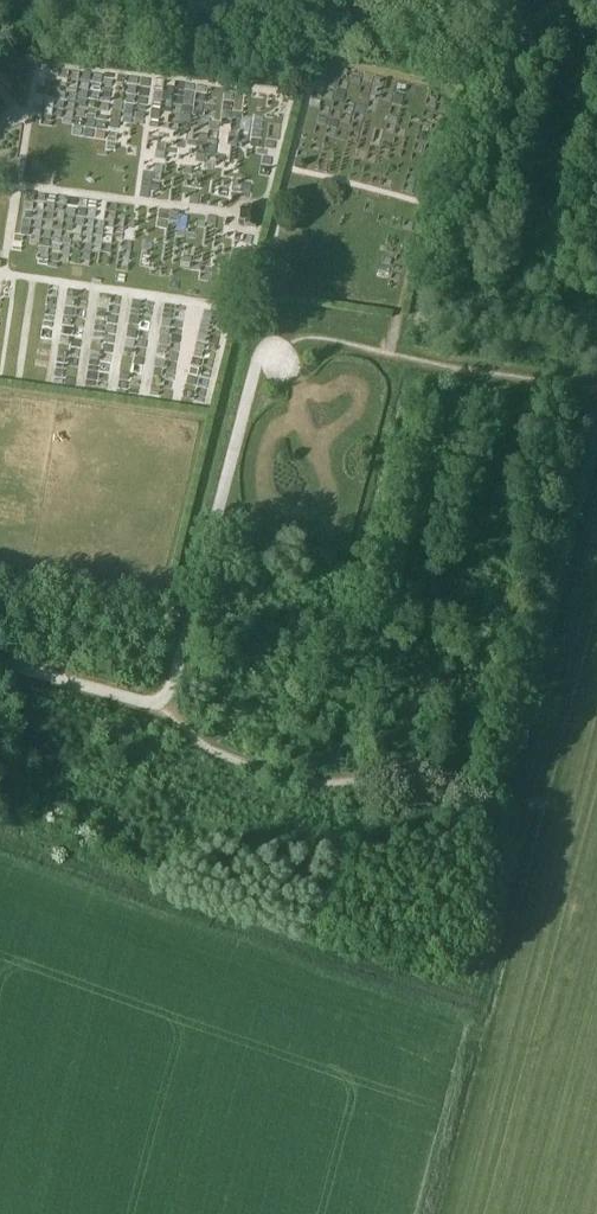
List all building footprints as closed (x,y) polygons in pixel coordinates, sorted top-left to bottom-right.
[(254,227),(257,209),(257,208),(243,206),(242,210),(239,210),(237,225),(254,227)]
